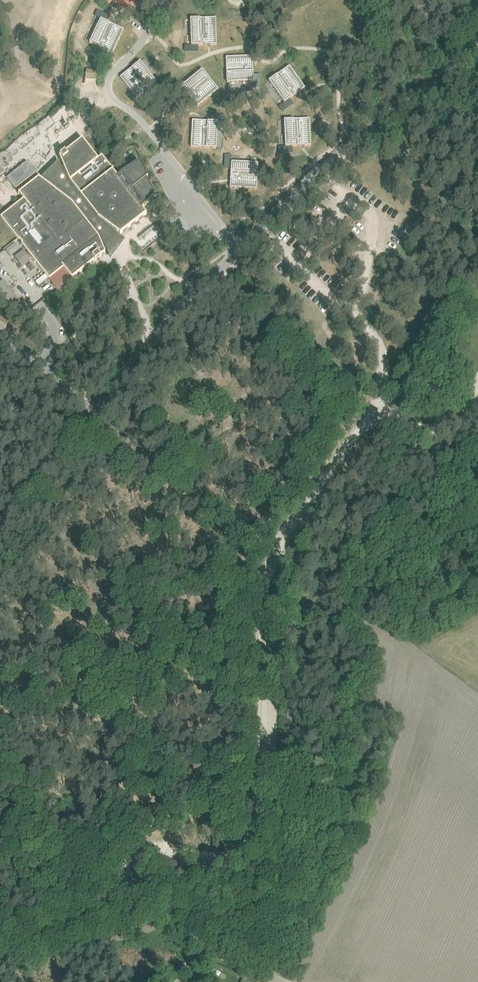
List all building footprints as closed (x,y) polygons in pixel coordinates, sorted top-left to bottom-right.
[(131,15),(143,0),(113,0),(131,15)] [(217,44),(216,18),(191,18),(192,45),(217,44)] [(113,54),(124,30),(101,19),(90,43),(113,54)] [(253,56),(226,57),(227,82),(254,81),(253,56)] [(120,77),(137,98),(157,83),(140,61),(120,77)] [(305,88),(290,66),(269,81),(284,102),(305,88)] [(86,70),(85,78),(90,79),(90,76),(95,76),(96,71),(86,70)] [(198,106),(219,89),(203,70),(182,86),(198,106)] [(218,120),(218,126),(224,127),(224,114),(211,114),(211,120),(218,120)] [(311,145),(310,119),(284,120),(286,146),(311,145)] [(192,120),(191,147),(216,148),(218,121),(192,120)] [(23,199),(1,216),(18,238),(20,240),(19,241),(21,243),(20,243),(49,279),(64,267),(72,278),(79,273),(81,271),(82,270),(85,268),(93,262),(95,260),(96,259),(99,257),(103,254),(106,252),(106,251),(103,247),(125,231),(128,228),(133,225),(136,222),(140,218),(144,216),(146,214),(142,208),(155,195),(147,179),(148,178),(139,162),(120,174),(121,174),(117,177),(113,171),(113,170),(102,155),(98,159),(82,139),(78,142),(76,144),(72,147),(70,149),(66,152),(59,157),(62,163),(52,174),(45,182),(39,178),(19,193),(23,199)] [(30,161),(8,174),(15,185),(36,172),(30,161)] [(230,188),(257,189),(258,164),(231,162),(230,188)] [(15,252),(11,246),(6,250),(11,256),(15,252)] [(31,260),(23,251),(15,257),(22,267),(31,260)] [(0,282),(0,293),(19,319),(28,312),(4,279),(0,282)] [(209,978),(199,972),(193,981),(206,981),(209,978)]
